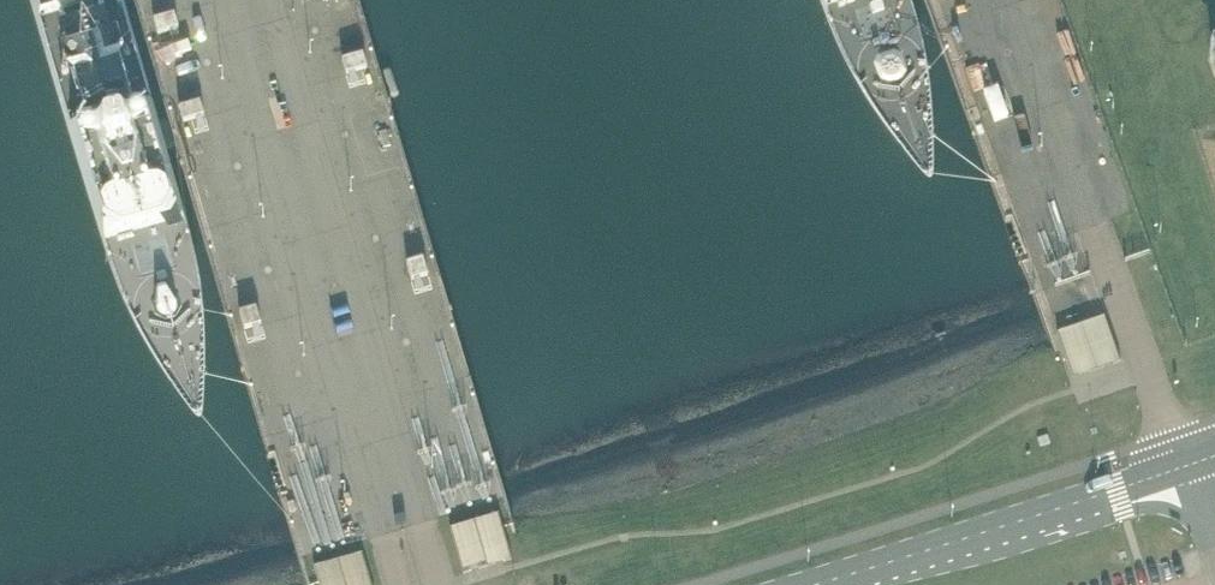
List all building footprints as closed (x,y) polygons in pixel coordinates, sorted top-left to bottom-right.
[(155,21),(159,34),(180,28),(176,14),(155,21)] [(344,61),(348,74),(368,68),(364,55),(344,61)] [(1009,117),(998,89),(986,94),(996,122),(1009,117)] [(181,108),(185,122),(206,116),(202,102),(181,108)] [(408,264),(413,281),(430,275),(424,259),(408,264)] [(241,313),(246,329),(262,325),(257,308),(241,313)] [(1059,334),(1075,379),(1122,362),(1105,317),(1059,334)] [(513,560),(500,515),(452,529),(465,574),(513,560)] [(316,568),(321,584),(373,584),(364,554),(316,568)]
